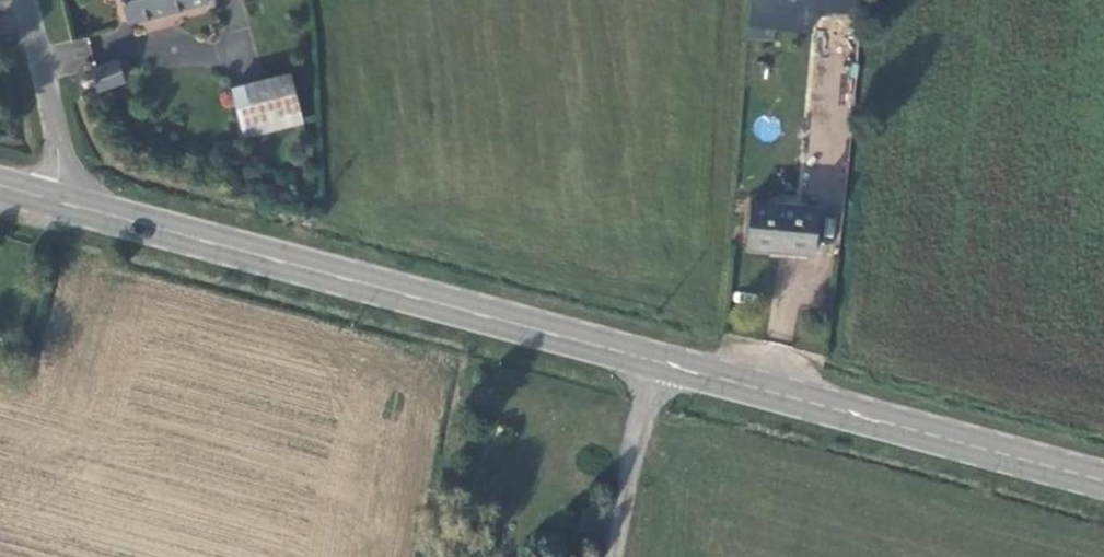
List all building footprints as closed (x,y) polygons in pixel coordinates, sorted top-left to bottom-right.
[(128,21),(207,0),(122,0),(128,21)] [(751,17),(777,19),(779,2),(789,3),(790,0),(752,0),(751,17)] [(98,90),(124,82),(117,60),(91,69),(98,90)] [(246,137),(303,122),(290,73),(233,88),(246,137)] [(830,224),(842,224),(849,158),(837,156),(830,224)] [(747,247),(815,253),(819,206),(751,200),(747,247)]
